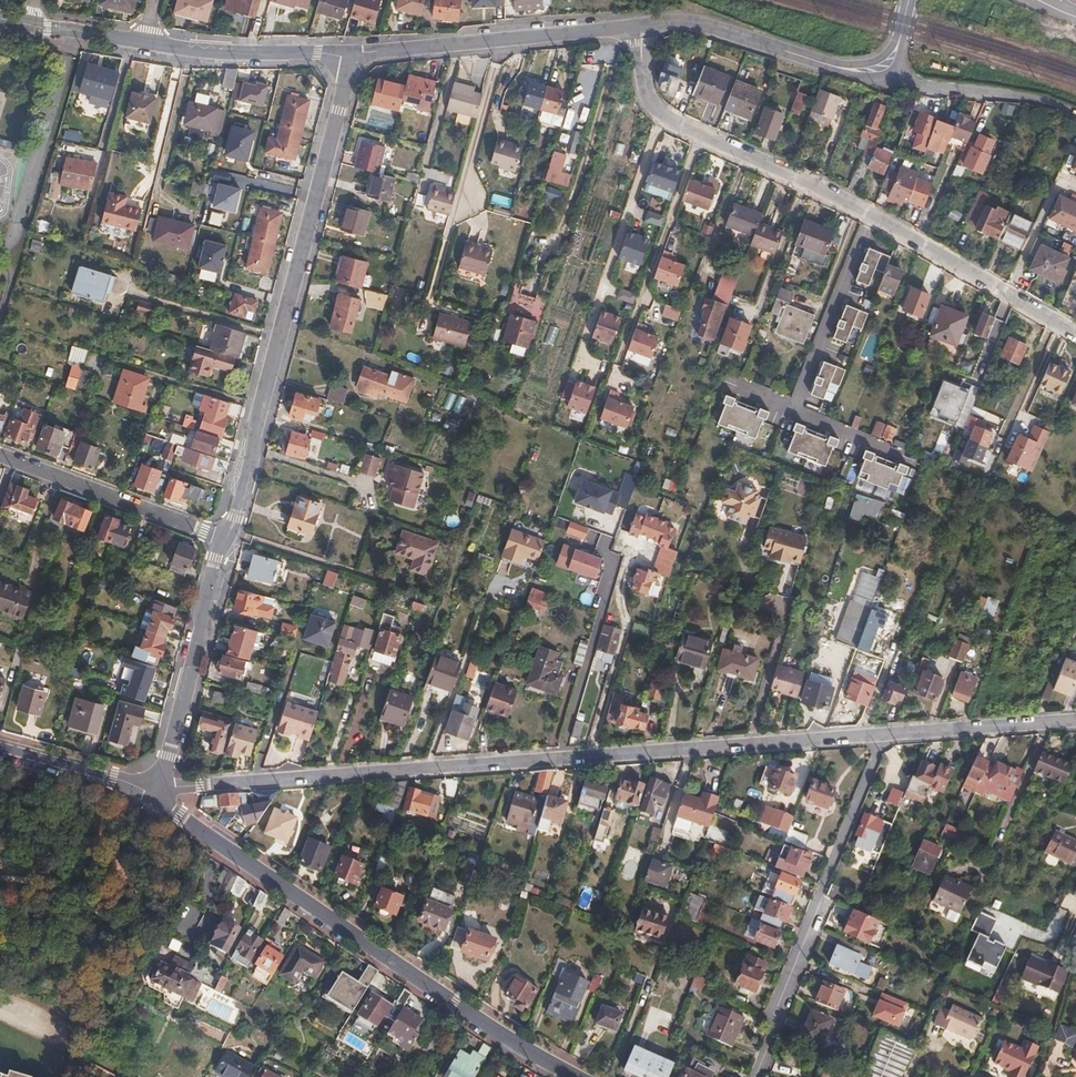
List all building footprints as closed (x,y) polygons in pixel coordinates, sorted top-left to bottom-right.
[(101,3),(117,8),(119,5),(133,9),(136,0),(102,0),(101,3)] [(211,0),(179,0),(177,9),(190,13),(189,16),(207,21),(212,0),(211,0)] [(225,8),(253,16),(258,0),(228,0),(225,8)] [(269,6),(292,13),(294,7),(271,0),(270,0),(269,6)] [(315,12),(340,19),(346,0),(319,0),(315,12)] [(350,15),(377,22),(383,0),(355,0),(350,15)] [(425,0),(399,0),(396,9),(421,15),(425,0)] [(461,0),(435,0),(433,17),(458,21),(461,0)] [(515,9),(542,8),(542,5),(542,0),(515,0),(515,9)] [(113,72),(79,62),(71,89),(80,91),(81,90),(106,97),(113,72)] [(667,63),(664,73),(662,72),(659,81),(662,83),(662,84),(663,88),(665,90),(665,93),(674,96),(676,89),(680,91),(682,85),(678,83),(680,78),(679,77),(681,68),(667,63)] [(728,76),(705,66),(694,93),(717,103),(728,76)] [(233,89),(238,68),(229,68),(224,87),(233,89)] [(436,82),(409,75),(406,85),(401,105),(417,110),(417,107),(428,110),(436,82)] [(800,87),(802,81),(786,75),(784,81),(800,87)] [(401,105),(406,85),(379,79),(372,102),(400,110),(401,105)] [(760,90),(736,81),(725,108),(749,117),(760,90)] [(253,85),(241,82),(236,100),(262,106),(267,85),(254,82),(253,85)] [(541,108),(547,88),(529,82),(527,91),(519,89),(516,100),(524,102),(524,103),(541,108)] [(475,119),(482,95),(471,92),(472,87),(455,83),(447,112),(475,119)] [(564,115),(568,99),(563,98),(564,91),(548,86),(547,88),(541,108),(564,115)] [(847,99),(819,88),(808,119),(829,127),(832,119),(838,121),(847,99)] [(213,93),(199,90),(196,103),(190,102),(185,124),(219,132),(225,110),(210,107),(213,93)] [(798,91),(791,111),(800,115),(808,94),(798,91)] [(156,98),(131,92),(126,118),(150,123),(156,98)] [(281,125),(302,130),(309,100),(288,95),(281,125)] [(1002,103),(1001,114),(1012,115),(1013,104),(1002,103)] [(875,148),(879,138),(871,135),(881,110),(870,105),(859,136),(869,140),(864,153),(872,156),(875,148)] [(783,114),(766,107),(757,131),(774,138),(783,114)] [(928,147),(938,119),(938,117),(922,111),(915,131),(919,132),(914,147),(926,151),(928,147)] [(967,143),(974,127),(968,124),(971,117),(959,113),(954,126),(950,137),(967,143)] [(949,138),(950,137),(954,126),(938,119),(928,147),(939,151),(945,136),(949,138)] [(248,161),(256,130),(231,125),(224,156),(248,161)] [(295,159),(302,130),(281,125),(278,139),(275,154),(295,159)] [(64,128),(61,138),(78,143),(81,133),(64,128)] [(980,135),(974,148),(987,154),(993,141),(980,135)] [(275,154),(278,139),(270,137),(266,152),(275,154)] [(521,146),(508,143),(509,141),(498,138),(491,161),(500,163),(499,166),(515,170),(521,146)] [(363,140),(356,168),(366,170),(379,174),(386,147),(363,140)] [(974,148),(966,145),(960,160),(965,162),(964,164),(981,172),(989,155),(987,154),(974,148)] [(891,154),(875,148),(872,156),(869,162),(868,167),(884,173),(891,154)] [(565,186),(568,177),(558,173),(564,155),(553,151),(545,179),(565,186)] [(96,163),(67,158),(64,173),(62,184),(91,190),(96,163)] [(673,192),(681,171),(655,162),(647,183),(673,192)] [(917,176),(919,173),(902,167),(899,173),(889,169),(884,183),(893,186),(889,199),(901,204),(903,199),(908,201),(917,176)] [(381,199),(387,176),(379,174),(366,170),(360,194),(371,197),(371,200),(376,201),(377,199),(381,199)] [(62,184),(64,173),(53,171),(48,197),(58,199),(62,184)] [(932,183),(917,176),(908,201),(923,206),(932,183)] [(709,180),(707,187),(690,181),(683,200),(709,210),(718,183),(709,180)] [(200,195),(203,183),(191,181),(189,193),(200,195)] [(673,192),(647,183),(644,192),(670,201),(673,192)] [(181,187),(165,184),(163,190),(180,194),(181,187)] [(449,215),(455,194),(440,189),(441,186),(434,184),(427,209),(449,215)] [(228,190),(212,186),(208,201),(224,206),(228,190)] [(973,224),(988,192),(981,188),(966,221),(973,224)] [(422,208),(427,191),(419,189),(414,205),(422,208)] [(992,194),(988,192),(973,224),(996,236),(1008,211),(989,202),(992,194)] [(144,201),(109,193),(101,223),(137,232),(144,201)] [(507,207),(509,198),(492,193),(489,202),(507,207)] [(1060,195),(1049,218),(1075,231),(1075,195),(1072,194),(1069,199),(1060,195)] [(753,240),(759,223),(762,215),(734,204),(725,230),(753,240)] [(369,210),(348,205),(342,228),(363,234),(369,210)] [(254,238),(274,243),(282,214),(261,208),(254,238)] [(665,216),(649,211),(646,219),(661,225),(665,216)] [(1023,249),(1034,224),(1010,213),(999,238),(1023,249)] [(193,226),(175,221),(174,224),(159,220),(158,221),(151,218),(147,232),(155,234),(153,240),(187,249),(193,226)] [(833,232),(805,220),(797,242),(805,246),(824,254),(824,253),(833,232)] [(775,253),(783,232),(759,223),(753,240),(751,245),(775,253)] [(648,238),(627,231),(618,257),(639,264),(648,238)] [(267,271),(274,243),(254,238),(247,266),(267,271)] [(41,242),(34,240),(31,251),(38,253),(41,242)] [(226,245),(205,240),(198,267),(220,272),(226,245)] [(493,248),(467,241),(460,265),(486,273),(493,248)] [(1058,255),(1059,254),(1042,245),(1032,268),(1057,280),(1067,259),(1058,255)] [(824,254),(805,246),(800,257),(805,259),(805,261),(812,263),(812,262),(824,266),(828,255),(824,253),(824,254)] [(888,264),(892,256),(870,247),(864,262),(863,262),(860,270),(861,270),(857,280),(870,285),(876,269),(885,273),(888,264)] [(674,254),(664,251),(655,277),(678,285),(685,266),(671,261),(674,254)] [(338,282),(361,287),(367,263),(344,257),(338,282)] [(904,271),(888,264),(885,273),(877,292),(888,297),(890,292),(894,294),(904,271)] [(112,275),(81,266),(73,294),(104,303),(112,275)] [(723,268),(719,279),(736,285),(740,275),(723,268)] [(1067,289),(1075,294),(1075,270),(1067,289)] [(701,336),(715,341),(733,295),(736,285),(719,279),(712,299),(707,297),(703,309),(706,311),(702,322),(704,323),(701,336)] [(618,296),(634,302),(637,293),(621,288),(618,296)] [(793,293),(782,288),(777,298),(789,303),(793,293)] [(912,288),(904,308),(921,316),(930,295),(912,288)] [(370,301),(386,305),(389,295),(366,289),(366,297),(370,301)] [(256,301),(235,294),(229,313),(245,318),(247,309),(253,311),(256,301)] [(359,300),(339,295),(332,327),(351,332),(359,300)] [(789,303),(777,298),(771,313),(783,318),(778,331),(803,341),(812,317),(802,313),(803,311),(794,307),(793,310),(787,307),(789,303)] [(869,313),(847,303),(841,319),(840,318),(837,326),(838,327),(834,336),(847,342),(854,326),(862,329),(869,313)] [(678,321),(682,310),(667,304),(662,315),(678,321)] [(941,306),(931,334),(955,344),(966,316),(941,306)] [(601,310),(592,336),(612,343),(621,316),(601,310)] [(464,345),(471,321),(439,312),(432,336),(464,345)] [(986,337),(994,317),(983,312),(975,332),(986,337)] [(527,347),(535,323),(512,315),(504,339),(527,347)] [(751,325),(731,317),(722,342),(742,350),(751,325)] [(999,341),(1006,323),(994,317),(986,337),(999,341)] [(638,322),(629,348),(652,357),(659,337),(645,332),(648,326),(638,322)] [(237,358),(245,333),(218,325),(211,350),(234,357),(237,358)] [(554,346),(559,328),(550,325),(544,343),(554,346)] [(1010,337),(1002,356),(1018,363),(1026,345),(1010,337)] [(70,346),(66,361),(82,365),(86,349),(70,346)] [(230,371),(234,357),(211,350),(197,346),(190,371),(208,376),(211,365),(230,371)] [(970,351),(963,347),(956,364),(963,368),(970,351)] [(846,370),(825,360),(819,375),(818,375),(814,383),(815,384),(811,393),(824,399),(831,382),(840,386),(846,370)] [(971,375),(975,365),(970,363),(967,372),(971,375)] [(1039,387),(1054,395),(1055,391),(1060,393),(1069,372),(1050,363),(1039,387)] [(75,387),(80,369),(70,366),(64,384),(75,387)] [(390,376),(364,367),(358,385),(363,388),(361,391),(375,396),(377,391),(406,401),(413,379),(392,372),(390,376)] [(90,372),(82,369),(77,384),(85,387),(90,372)] [(148,378),(124,370),(114,402),(143,412),(145,407),(140,405),(148,378)] [(575,382),(567,379),(561,397),(569,401),(567,405),(587,412),(595,386),(576,379),(575,382)] [(940,379),(928,415),(963,426),(975,391),(940,379)] [(329,400),(349,406),(354,391),(334,384),(329,400)] [(502,391),(492,387),(489,398),(499,401),(502,391)] [(620,393),(611,389),(601,416),(628,426),(635,406),(618,400),(620,393)] [(201,407),(205,395),(195,392),(192,404),(201,407)] [(449,409),(454,394),(448,392),(443,407),(449,409)] [(516,396),(509,393),(505,405),(512,407),(516,396)] [(735,397),(726,393),(722,402),(725,403),(717,423),(727,427),(727,426),(745,433),(745,434),(755,438),(763,418),(766,419),(769,411),(759,407),(759,408),(734,399),(735,397)] [(320,401),(297,394),(290,416),(302,420),(305,411),(315,414),(320,401)] [(207,412),(212,397),(205,395),(201,407),(200,409),(207,412)] [(224,418),(229,402),(212,397),(207,412),(200,430),(221,437),(227,419),(224,418)] [(15,405),(5,433),(7,434),(6,435),(25,443),(27,437),(31,438),(39,414),(15,405)] [(406,410),(398,407),(392,428),(399,430),(406,410)] [(854,415),(851,427),(857,429),(860,417),(854,415)] [(986,447),(987,447),(993,432),(980,427),(982,420),(969,415),(965,425),(973,428),(969,440),(986,447)] [(193,419),(188,417),(185,426),(194,430),(197,423),(192,422),(193,419)] [(805,425),(795,421),(792,430),(795,431),(787,450),(797,454),(814,461),(815,461),(825,465),(833,445),(835,447),(839,439),(829,435),(828,436),(804,427),(805,425)] [(877,421),(872,434),(878,436),(883,424),(877,421)] [(901,426),(888,421),(881,437),(894,443),(901,426)] [(70,450),(76,433),(56,425),(54,429),(45,425),(37,448),(59,456),(63,447),(70,450)] [(1007,460),(1032,471),(1050,433),(1034,426),(1028,439),(1018,434),(1007,460)] [(219,439),(198,431),(192,447),(213,454),(219,439)] [(942,453),(949,436),(941,432),(934,450),(942,453)] [(70,450),(67,456),(75,459),(75,462),(93,469),(100,449),(83,442),(85,436),(76,433),(70,450)] [(173,433),(170,442),(176,444),(183,447),(187,438),(173,433)] [(288,453),(304,459),(310,438),(293,433),(291,441),(286,440),(283,450),(288,452),(288,453)] [(329,445),(332,435),(325,433),(322,443),(329,445)] [(955,448),(951,458),(964,463),(967,457),(980,462),(986,447),(969,440),(968,439),(963,451),(955,448)] [(175,454),(178,445),(170,442),(168,442),(162,457),(172,461),(175,454)] [(186,449),(186,448),(183,447),(178,445),(175,454),(184,457),(183,460),(211,469),(214,458),(186,449)] [(874,452),(865,448),(861,457),(864,458),(860,470),(858,476),(866,479),(866,480),(887,488),(887,487),(895,490),(897,485),(898,485),(903,472),(905,473),(908,466),(898,462),(898,463),(874,454),(874,452)] [(382,458),(365,453),(362,464),(361,469),(358,471),(376,477),(382,458)] [(226,472),(229,462),(216,458),(213,468),(226,472)] [(391,498),(415,506),(426,473),(391,462),(387,476),(391,477),(388,486),(394,488),(391,498)] [(146,467),(142,465),(135,484),(154,492),(158,480),(144,474),(146,467)] [(797,486),(799,477),(781,474),(780,483),(797,486)] [(222,486),(224,479),(214,475),(211,482),(222,486)] [(627,508),(635,487),(637,480),(626,476),(620,493),(590,481),(582,504),(607,513),(607,512),(615,515),(619,505),(620,505),(627,508)] [(191,485),(172,478),(166,496),(185,503),(186,498),(191,485)] [(10,483),(2,508),(10,510),(12,506),(33,513),(38,498),(27,494),(28,488),(18,485),(18,486),(10,483)] [(728,517),(738,521),(740,515),(749,519),(750,516),(754,518),(761,498),(757,496),(758,490),(755,489),(751,485),(748,484),(744,485),(740,484),(737,492),(728,489),(724,502),(733,505),(728,517)] [(202,489),(191,485),(186,498),(197,502),(202,489)] [(467,491),(463,505),(470,507),(474,493),(467,491)] [(886,503),(858,492),(850,519),(861,523),(864,516),(879,521),(885,505),(886,503)] [(320,504),(298,497),(289,525),(311,533),(320,504)] [(57,498),(49,519),(53,520),(61,500),(57,498)] [(415,509),(415,506),(391,498),(390,502),(415,509)] [(81,507),(64,500),(56,518),(83,530),(90,514),(80,510),(81,507)] [(651,535),(657,517),(646,513),(645,516),(636,512),(629,533),(642,537),(644,532),(651,535)] [(118,519),(106,515),(99,536),(122,545),(129,527),(117,522),(118,519)] [(740,515),(738,521),(747,525),(749,519),(740,515)] [(663,544),(669,546),(675,527),(667,524),(668,521),(657,517),(651,535),(657,537),(656,541),(663,544)] [(585,537),(589,527),(571,520),(567,530),(585,537)] [(770,525),(768,532),(777,535),(779,528),(770,525)] [(524,554),(538,559),(545,540),(512,528),(503,556),(521,563),(524,554)] [(771,557),(783,560),(784,556),(791,559),(800,562),(808,537),(779,528),(777,535),(768,532),(764,544),(773,547),(771,557)] [(436,542),(402,530),(395,553),(412,558),(409,568),(425,573),(436,542)] [(136,559),(143,543),(136,540),(128,556),(136,559)] [(169,571),(183,576),(194,549),(180,543),(169,571)] [(675,558),(678,550),(669,546),(663,544),(660,553),(675,558)] [(602,559),(564,545),(558,563),(596,577),(602,559)] [(242,551),(237,572),(243,573),(248,553),(242,551)] [(672,566),(675,558),(660,553),(656,561),(672,566)] [(277,561),(254,554),(248,576),(271,582),(277,561)] [(659,573),(668,576),(669,573),(672,566),(656,561),(654,569),(653,570),(659,573)] [(650,594),(659,573),(653,570),(654,569),(648,566),(647,569),(638,566),(634,577),(635,578),(632,588),(650,594)] [(321,585),(331,588),(336,573),(326,570),(321,585)] [(25,616),(33,590),(0,580),(0,609),(4,610),(25,616)] [(276,598),(241,589),(235,608),(273,619),(276,607),(274,607),(276,598)] [(545,610),(550,596),(544,593),(544,595),(531,591),(526,603),(545,610)] [(363,607),(366,599),(353,594),(350,602),(363,607)] [(171,617),(175,607),(154,599),(150,610),(155,612),(148,630),(164,636),(166,628),(170,629),(174,619),(171,617)] [(423,604),(414,601),(412,608),(421,611),(423,604)] [(871,609),(849,601),(836,639),(857,646),(867,621),(871,609)] [(989,624),(996,606),(986,602),(979,620),(989,624)] [(24,621),(25,616),(4,610),(3,615),(24,621)] [(310,614),(302,638),(327,646),(334,622),(310,614)] [(372,647),(366,666),(378,670),(381,661),(390,663),(405,621),(386,614),(375,648),(372,647)] [(427,623),(418,619),(415,627),(425,631),(427,623)] [(873,639),(878,625),(867,621),(857,646),(857,647),(868,651),(871,644),(874,646),(876,641),(873,639)] [(281,623),(278,633),(294,637),(296,630),(297,627),(281,623)] [(621,630),(604,624),(594,657),(612,663),(621,630)] [(236,625),(228,653),(248,659),(252,645),(257,647),(261,633),(236,625)] [(343,625),(332,661),(329,673),(333,674),(332,680),(343,683),(351,656),(354,657),(357,643),(350,641),(353,628),(343,625)] [(374,631),(366,628),(361,644),(369,647),(374,631)] [(161,643),(164,636),(148,630),(142,649),(137,647),(133,657),(155,664),(158,655),(161,656),(165,645),(161,643)] [(956,639),(950,655),(963,659),(971,639),(960,634),(957,640),(956,639)] [(714,640),(712,648),(710,647),(711,645),(684,637),(676,660),(704,669),(705,663),(710,664),(717,641),(714,640)] [(892,667),(900,648),(901,645),(895,643),(891,653),(890,653),(885,664),(892,667)] [(582,667),(588,647),(579,644),(573,664),(582,667)] [(540,645),(533,665),(558,673),(562,662),(556,660),(559,652),(540,645)] [(758,659),(724,648),(719,669),(752,678),(758,659)] [(892,667),(890,673),(897,676),(901,664),(903,664),(905,659),(908,661),(911,652),(900,648),(892,667)] [(451,691),(461,663),(436,654),(426,681),(451,691)] [(245,661),(224,655),(219,671),(240,677),(245,661)] [(918,666),(915,675),(920,677),(915,690),(934,697),(942,677),(923,670),(927,660),(922,657),(918,666)] [(1055,683),(1072,691),(1075,681),(1075,662),(1066,657),(1055,683)] [(122,694),(144,701),(147,692),(145,691),(152,669),(150,668),(150,666),(125,658),(122,666),(134,670),(129,685),(125,684),(122,694)] [(477,663),(470,660),(464,675),(471,678),(477,663)] [(905,671),(915,675),(918,666),(908,663),(905,671)] [(777,664),(771,686),(787,691),(786,694),(798,697),(805,672),(777,664)] [(558,673),(533,665),(527,683),(557,694),(563,675),(558,673)] [(410,672),(401,669),(395,689),(401,691),(401,694),(407,696),(409,693),(416,695),(422,679),(409,675),(410,672)] [(845,679),(841,691),(846,693),(844,695),(867,704),(876,679),(854,670),(850,681),(845,679)] [(810,681),(831,686),(833,677),(812,672),(810,681)] [(977,678),(960,672),(953,693),(969,700),(977,678)] [(899,681),(892,678),(884,699),(894,702),(897,696),(901,698),(905,688),(898,685),(899,681)] [(246,689),(261,693),(262,685),(248,681),(246,689)] [(826,707),(832,687),(831,686),(810,681),(809,681),(803,701),(826,707)] [(652,682),(647,697),(657,700),(659,694),(663,696),(665,690),(661,688),(662,686),(652,682)] [(1072,691),(1055,683),(1052,690),(1068,697),(1072,691)] [(262,685),(261,693),(268,695),(270,688),(262,685)] [(46,693),(25,687),(19,709),(40,715),(46,693)] [(469,695),(482,698),(484,690),(472,687),(469,695)] [(238,707),(240,698),(214,690),(211,699),(238,707)] [(494,717),(505,722),(514,698),(492,690),(482,717),(492,721),(494,717)] [(629,724),(642,728),(646,715),(637,712),(638,708),(624,704),(626,696),(614,693),(606,719),(628,726),(629,724)] [(453,710),(461,713),(466,702),(467,697),(458,694),(453,710)] [(105,706),(78,698),(70,725),(97,733),(105,706)] [(299,735),(310,738),(318,710),(287,700),(279,726),(290,731),(291,729),(299,731),(299,735)] [(478,706),(466,702),(461,713),(474,717),(478,706)] [(146,711),(123,703),(112,741),(126,745),(133,724),(142,727),(146,711)] [(384,706),(375,733),(394,740),(395,738),(398,738),(404,719),(407,721),(409,715),(384,706)] [(453,710),(452,709),(445,729),(466,737),(474,717),(461,713),(453,710)] [(223,747),(226,748),(230,734),(233,724),(233,722),(227,720),(226,721),(205,715),(202,726),(215,731),(211,746),(222,750),(223,747)] [(576,721),(572,735),(578,738),(583,723),(576,721)] [(233,724),(230,734),(232,735),(226,752),(239,756),(243,745),(252,748),(257,730),(233,724)] [(1033,771),(1064,784),(1072,765),(1041,752),(1033,771)] [(975,791),(988,764),(976,758),(963,786),(975,791)] [(931,784),(935,773),(931,771),(933,767),(923,762),(917,777),(931,784)] [(943,792),(953,770),(940,763),(935,773),(931,784),(930,786),(943,792)] [(1009,800),(1022,770),(1016,767),(1014,771),(997,763),(995,767),(988,764),(975,791),(975,792),(983,796),(987,789),(1009,800)] [(775,768),(775,770),(766,767),(762,778),(771,781),(769,786),(788,794),(794,775),(775,768)] [(530,833),(535,835),(535,833),(545,797),(553,769),(540,770),(534,790),(541,792),(538,803),(516,796),(510,819),(521,822),(517,833),(530,837),(530,833)] [(661,780),(651,776),(640,809),(653,814),(657,801),(663,803),(669,784),(661,782),(661,780)] [(383,820),(392,823),(409,780),(399,781),(383,820)] [(584,781),(578,800),(583,802),(586,794),(602,799),(605,788),(584,781)] [(632,781),(631,784),(621,781),(616,796),(616,797),(614,804),(617,807),(631,811),(635,809),(642,784),(632,781)] [(833,790),(814,782),(807,800),(826,807),(833,790)] [(709,826),(721,793),(704,786),(701,797),(685,791),(672,823),(706,836),(709,826)] [(903,791),(894,787),(888,801),(897,805),(903,791)] [(421,791),(411,788),(405,808),(433,816),(439,797),(421,791)] [(270,804),(280,790),(254,792),(260,797),(260,802),(263,804),(268,803),(270,804)] [(912,794),(905,791),(900,803),(907,806),(912,794)] [(237,793),(220,794),(221,807),(237,806),(237,793)] [(545,797),(535,833),(544,835),(548,823),(558,826),(566,803),(545,797)] [(247,806),(241,808),(245,824),(256,822),(252,805),(247,806)] [(604,806),(599,823),(608,826),(613,810),(604,806)] [(758,821),(787,832),(793,817),(764,806),(758,821)] [(296,818),(275,809),(265,832),(286,841),(296,818)] [(875,818),(864,813),(855,834),(873,842),(882,823),(874,820),(875,818)] [(660,828),(654,826),(650,840),(655,842),(660,828)] [(709,826),(706,836),(705,838),(710,840),(714,829),(709,826)] [(954,836),(957,830),(952,827),(949,834),(954,836)] [(962,832),(957,830),(954,836),(952,841),(957,843),(962,832)] [(940,837),(952,842),(952,841),(954,836),(949,834),(943,831),(940,837)] [(967,834),(962,832),(957,843),(962,845),(967,834)] [(1075,858),(1075,840),(1060,832),(1050,852),(1073,863),(1075,858)] [(330,848),(309,839),(302,857),(322,866),(330,848)] [(940,848),(922,839),(915,857),(932,865),(940,848)] [(774,866),(801,878),(810,856),(783,844),(774,866)] [(361,865),(342,858),(334,875),(353,883),(361,865)] [(651,860),(645,878),(664,885),(670,866),(651,860)] [(220,885),(230,890),(237,875),(228,868),(220,885)] [(772,897),(789,904),(798,882),(781,874),(776,887),(772,897)] [(970,887),(943,874),(932,897),(950,906),(945,915),(955,920),(970,887)] [(239,894),(245,880),(237,875),(230,890),(239,894)] [(522,881),(520,887),(529,889),(530,884),(522,881)] [(761,892),(772,897),(776,887),(765,882),(761,892)] [(836,886),(832,884),(828,894),(832,896),(836,886)] [(433,888),(428,903),(450,911),(455,897),(433,888)] [(260,909),(266,894),(259,889),(252,905),(260,909)] [(400,897),(382,889),(375,906),(394,913),(400,897)] [(766,912),(771,900),(760,896),(755,908),(766,912)] [(762,911),(759,920),(762,921),(779,928),(788,907),(771,900),(766,912),(762,911)] [(450,911),(428,903),(421,920),(443,929),(450,911)] [(699,910),(684,905),(681,915),(694,922),(699,910)] [(283,924),(291,911),(284,906),(276,920),(283,924)] [(875,945),(885,923),(856,910),(851,907),(840,929),(875,945)] [(668,918),(642,910),(635,930),(661,939),(668,918)] [(993,973),(1006,946),(989,938),(998,919),(981,911),(972,929),(982,934),(968,961),(993,973)] [(239,928),(224,921),(221,925),(220,924),(210,944),(226,953),(239,928)] [(769,953),(779,928),(762,921),(755,939),(758,940),(755,947),(769,953)] [(457,926),(451,945),(486,959),(493,938),(457,926)] [(254,933),(248,930),(233,958),(246,966),(261,940),(253,935),(254,933)] [(177,951),(180,942),(171,939),(167,948),(177,951)] [(865,956),(868,949),(844,939),(841,947),(837,945),(830,962),(854,972),(861,955),(865,956)] [(274,973),(284,956),(275,951),(277,947),(269,942),(257,964),(274,973)] [(325,962),(298,945),(280,974),(295,983),(307,991),(316,977),(325,962)] [(1017,976),(1053,993),(1067,965),(1032,946),(1017,976)] [(766,963),(748,955),(736,984),(755,991),(766,963)] [(189,978),(195,966),(175,957),(170,966),(164,963),(163,966),(161,965),(155,968),(152,973),(153,979),(153,981),(192,1001),(201,984),(189,978)] [(209,969),(196,963),(195,966),(189,978),(201,984),(208,987),(212,979),(205,976),(209,969)] [(377,970),(368,963),(358,981),(341,971),(326,997),(351,1012),(377,970)] [(565,975),(577,981),(579,978),(577,973),(569,968),(565,975)] [(553,1009),(567,1016),(571,1018),(587,986),(577,981),(565,975),(562,973),(557,984),(559,985),(549,1007),(553,1009)] [(701,977),(696,975),(692,986),(697,988),(701,977)] [(535,989),(537,986),(531,982),(530,985),(515,976),(504,994),(525,1007),(536,990),(535,989)] [(586,990),(594,993),(600,979),(592,976),(586,990)] [(215,991),(220,993),(226,979),(221,977),(215,991)] [(814,1001),(834,1009),(842,991),(822,983),(814,1001)] [(402,1007),(411,993),(404,988),(396,1001),(394,1001),(391,1006),(371,994),(355,1020),(384,1038),(388,1031),(402,1007)] [(898,1025),(907,1002),(882,991),(872,1014),(898,1025)] [(227,1018),(231,1007),(202,996),(198,1007),(227,1018)] [(164,1004),(174,1009),(178,1001),(168,997),(164,1004)] [(981,1016),(953,1003),(950,1009),(941,1005),(934,1021),(949,1028),(950,1027),(971,1037),(981,1016)] [(625,1014),(606,1006),(599,1023),(618,1031),(625,1014)] [(408,1052),(418,1035),(413,1032),(421,1019),(402,1007),(388,1031),(398,1037),(394,1043),(408,1052)] [(743,1018),(718,1007),(705,1037),(731,1047),(743,1018)] [(563,1023),(567,1016),(553,1009),(549,1016),(563,1023)] [(831,1020),(810,1011),(800,1034),(820,1043),(831,1020)] [(1060,1024),(1055,1035),(1054,1038),(1074,1048),(1075,1045),(1075,1030),(1060,1024)] [(915,1044),(878,1028),(859,1076),(854,1074),(852,1076),(900,1076),(915,1044)] [(1005,1038),(994,1062),(1011,1070),(1009,1076),(1011,1076),(1024,1076),(1040,1044),(1028,1038),(1023,1048),(1005,1038)] [(673,1064),(635,1046),(624,1069),(642,1076),(666,1076),(673,1064)] [(460,1049),(444,1076),(473,1076),(484,1057),(477,1053),(474,1057),(460,1049)] [(227,1050),(216,1070),(228,1076),(246,1076),(253,1064),(227,1050)] [(695,1060),(689,1071),(686,1069),(682,1076),(710,1076),(712,1073),(702,1068),(703,1065),(695,1060)] [(7,1068),(6,1073),(0,1071),(0,1076),(29,1076),(30,1074),(7,1068)] [(266,1069),(262,1076),(281,1076),(266,1069)]
